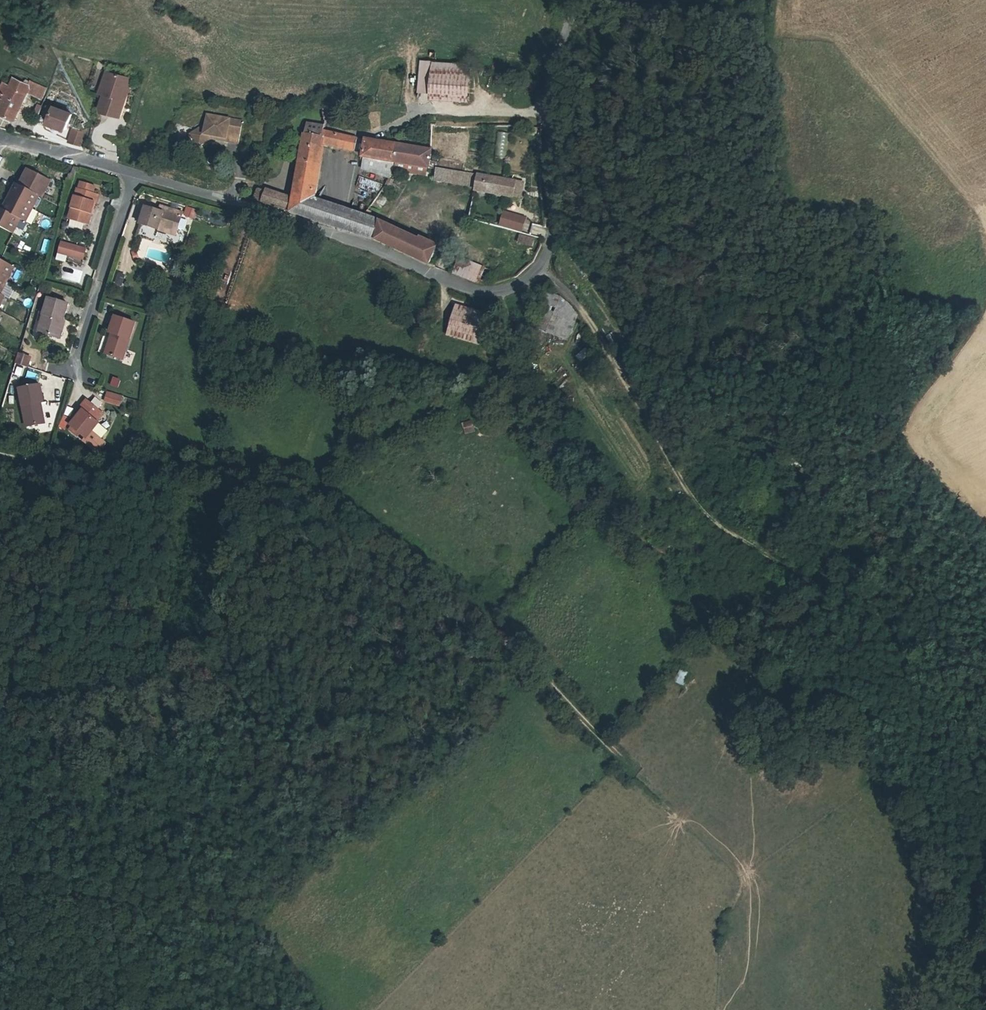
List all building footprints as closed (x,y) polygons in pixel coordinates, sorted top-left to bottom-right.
[(106,96),(111,74),(107,73),(102,95),(106,96)] [(434,73),(432,93),(470,96),(472,76),(434,73)] [(104,109),(105,114),(123,118),(132,79),(111,74),(106,96),(104,109)] [(4,112),(2,116),(18,123),(26,105),(30,93),(46,100),(50,88),(33,81),(31,86),(16,80),(13,86),(8,84),(2,95),(4,96),(10,99),(4,112)] [(4,96),(0,106),(0,111),(4,112),(10,99),(4,96)] [(53,109),(42,105),(38,118),(49,122),(53,109)] [(195,132),(203,144),(215,136),(219,137),(218,140),(239,143),(243,121),(209,115),(207,124),(195,132)] [(324,139),(325,132),(325,130),(309,127),(307,136),(324,139)] [(73,143),(86,146),(89,133),(76,130),(73,143)] [(203,144),(195,132),(192,134),(200,146),(203,144)] [(324,139),(323,143),(355,151),(358,140),(325,132),(324,139)] [(323,143),(324,139),(307,136),(303,161),(320,164),(323,143)] [(355,151),(365,153),(367,141),(358,140),(355,151)] [(398,145),(367,141),(365,153),(364,159),(395,164),(398,145)] [(398,145),(395,164),(429,169),(431,150),(398,145)] [(294,214),(338,229),(344,210),(314,200),(320,164),(303,161),(297,200),(294,214)] [(476,186),(478,176),(437,170),(436,179),(476,186)] [(17,236),(24,222),(28,224),(40,197),(47,200),(51,192),(48,191),(53,182),(30,172),(23,188),(17,185),(4,212),(0,211),(0,228),(17,236)] [(504,181),(478,176),(476,186),(477,186),(476,192),(501,197),(504,181)] [(79,194),(69,223),(89,230),(97,208),(100,209),(103,202),(96,199),(99,191),(85,187),(82,195),(79,194)] [(259,203),(285,211),(288,198),(271,192),(269,193),(263,191),(259,203)] [(294,214),(297,200),(288,198),(285,211),(294,214)] [(183,215),(195,219),(198,210),(187,206),(183,215)] [(352,213),(360,216),(362,209),(354,207),(352,213)] [(346,232),(352,213),(344,210),(338,229),(346,232)] [(501,227),(525,232),(528,216),(505,211),(501,227)] [(142,229),(160,236),(162,231),(178,237),(184,218),(168,213),(166,218),(160,216),(148,212),(142,229)] [(352,213),(346,232),(357,235),(367,239),(382,245),(431,266),(438,249),(369,219),(372,213),(368,212),(364,218),(360,216),(352,213)] [(530,235),(542,237),(544,225),(532,223),(530,235)] [(176,241),(178,237),(162,231),(160,236),(176,241)] [(62,243),(59,259),(86,264),(89,248),(62,243)] [(474,283),(480,268),(456,258),(450,274),(474,283)] [(6,283),(8,284),(15,270),(0,263),(0,297),(6,283)] [(120,273),(117,284),(124,286),(127,275),(120,273)] [(38,334),(55,340),(62,322),(63,323),(69,307),(49,300),(38,334)] [(458,305),(450,338),(488,347),(496,315),(458,305)] [(112,337),(115,338),(119,339),(113,359),(125,363),(136,327),(117,320),(112,337)] [(67,324),(63,323),(62,322),(55,340),(60,341),(67,324)] [(104,335),(101,353),(107,354),(110,336),(104,335)] [(109,357),(113,359),(119,339),(115,338),(109,357)] [(32,361),(20,358),(17,367),(29,371),(32,361)] [(111,387),(120,389),(122,380),(114,378),(111,387)] [(39,404),(43,404),(44,404),(42,388),(21,391),(26,429),(42,427),(39,404)] [(107,392),(105,404),(122,406),(124,395),(107,392)] [(72,433),(70,435),(75,440),(77,437),(84,444),(91,437),(99,429),(96,425),(102,419),(87,405),(80,412),(84,415),(75,424),(69,430),(72,433)] [(72,420),(75,424),(84,415),(80,412),(72,420)] [(99,429),(91,437),(99,444),(107,436),(99,429)] [(99,444),(91,437),(84,444),(82,446),(95,458),(104,449),(99,444)] [(679,669),(671,680),(682,688),(690,676),(679,669)]
